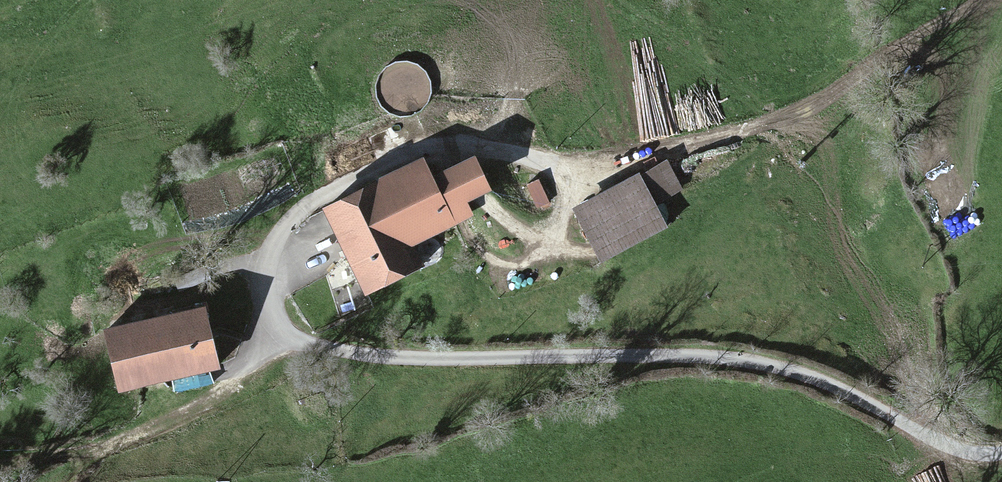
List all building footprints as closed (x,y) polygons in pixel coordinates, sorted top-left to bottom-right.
[(424,156),(324,204),(367,291),(422,264),(410,239),(470,210),(463,196),(487,184),(472,153),(432,173),(424,156)] [(666,154),(570,205),(598,258),(664,223),(655,205),(684,189),(666,154)] [(204,303),(108,329),(124,389),(220,364),(204,303)]
